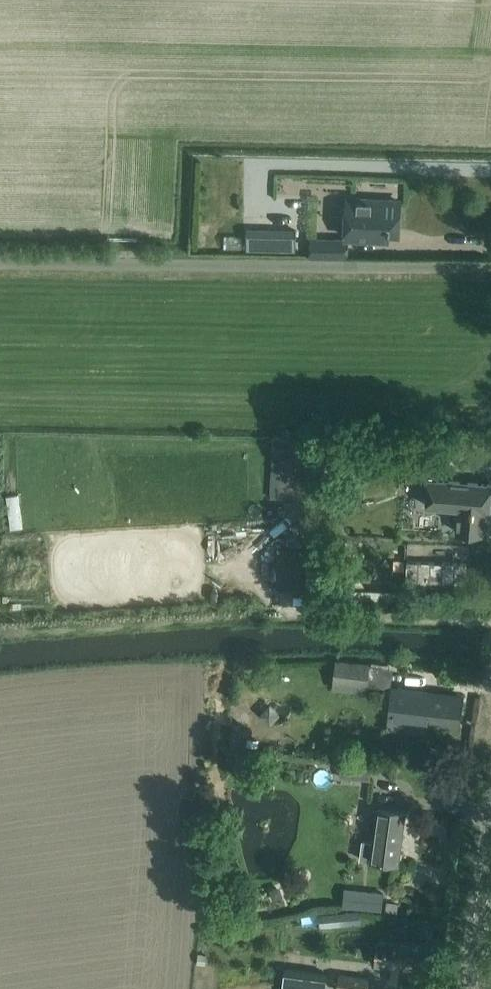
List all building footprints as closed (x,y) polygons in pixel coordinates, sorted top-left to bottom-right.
[(399,228),(400,202),(348,199),(346,236),(389,238),(389,230),(390,230),(390,228),(399,228)] [(297,251),(298,234),(249,233),(249,250),(297,251)] [(347,256),(348,240),(311,239),(311,255),(347,256)] [(271,498),(319,500),(322,435),(291,434),(291,456),(272,455),(271,498)] [(405,479),(429,481),(426,505),(459,508),(456,531),(483,533),(485,510),(489,511),(490,494),(490,484),(436,479),(434,460),(436,440),(409,440),(405,479)] [(304,547),(280,547),(279,587),(303,587),(304,547)] [(372,662),(337,659),(335,688),(370,690),(372,662)] [(462,696),(443,694),(393,688),(388,727),(426,732),(428,716),(460,720),(462,696)] [(372,764),(358,763),(357,780),(370,781),(372,764)] [(372,861),(379,862),(398,864),(405,813),(379,809),(372,861)] [(283,896),(281,891),(276,889),(270,890),(274,900),(283,896)] [(384,893),(351,889),(349,908),(382,911),(384,893)] [(348,926),(347,913),(320,916),(322,928),(348,926)] [(429,949),(409,947),(378,943),(375,966),(394,968),(392,982),(407,984),(409,970),(427,972),(429,949)] [(326,974),(284,969),(281,988),(324,988),(326,974)] [(369,979),(339,975),(337,988),(368,988),(369,979)]
